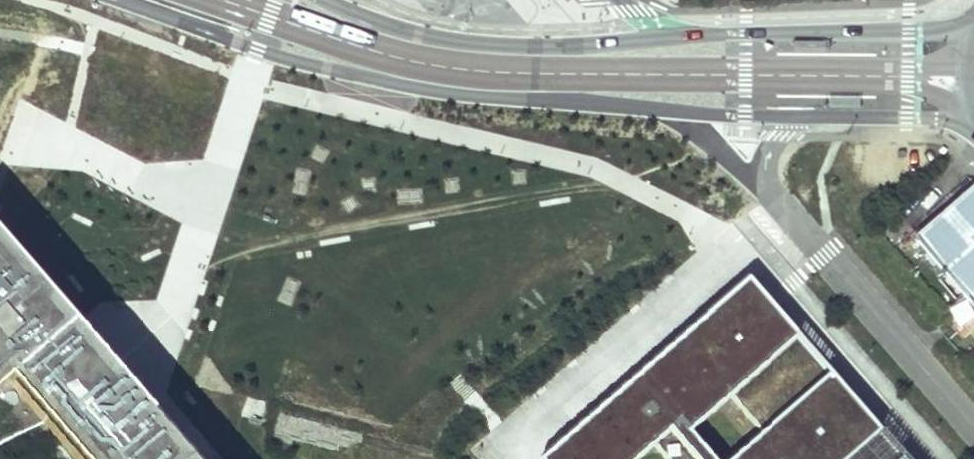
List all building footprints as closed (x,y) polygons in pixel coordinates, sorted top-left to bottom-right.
[(973,189),(910,242),(971,313),(973,310),(973,189)] [(0,240),(0,260),(72,344),(172,458),(190,458),(0,240)] [(72,344),(0,260),(0,458),(172,458),(72,344)] [(757,286),(697,340),(710,354),(589,458),(656,458),(672,445),(685,458),(710,458),(696,443),(737,407),(768,443),(750,458),(908,458),(757,286)] [(697,340),(559,458),(589,458),(710,354),(697,340)]
